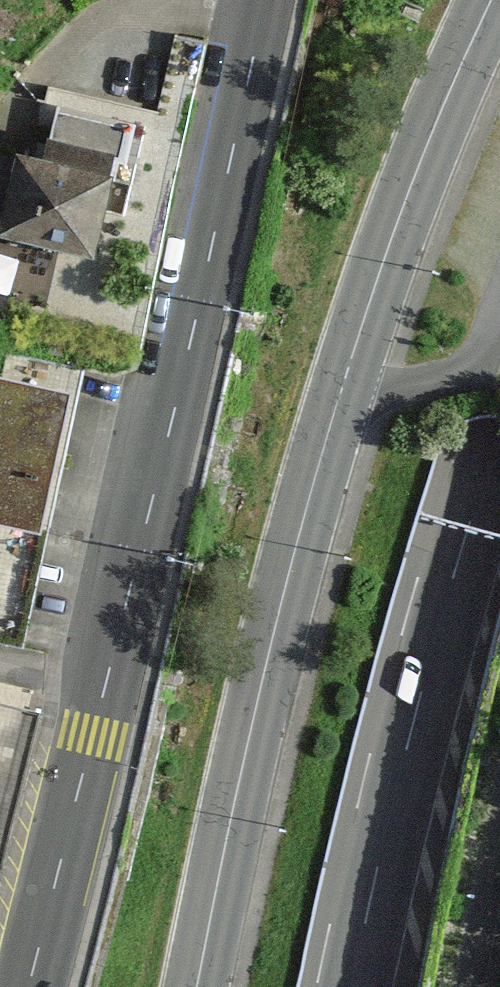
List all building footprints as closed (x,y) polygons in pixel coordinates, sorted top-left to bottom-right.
[(100,258),(124,154),(52,137),(47,159),(21,153),(2,236),(100,258)] [(56,531),(78,390),(0,375),(0,521),(56,531)]
